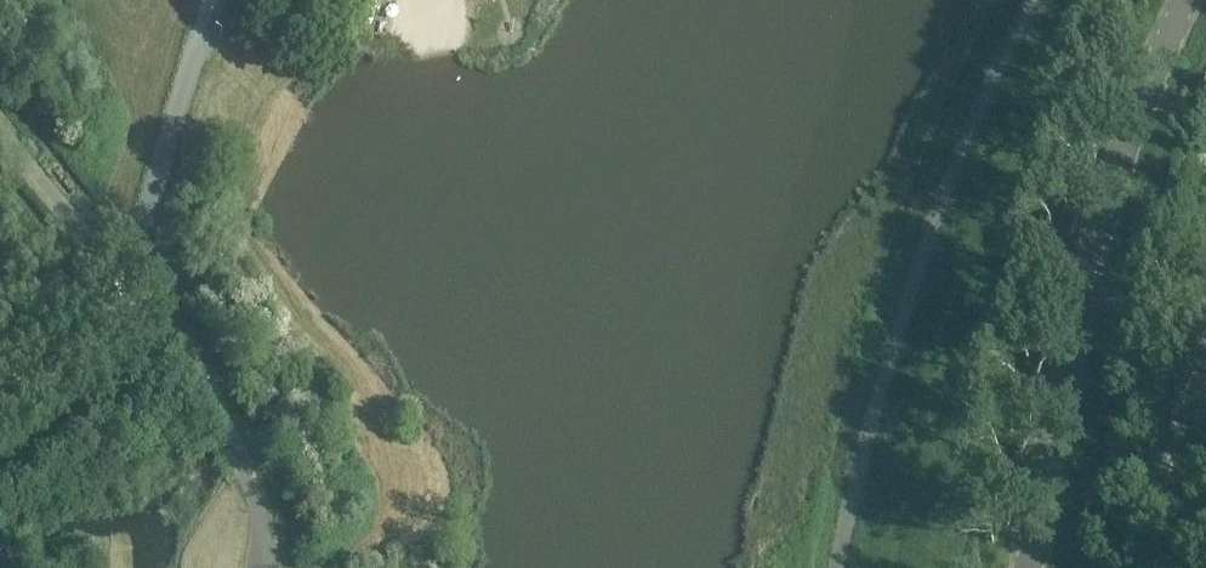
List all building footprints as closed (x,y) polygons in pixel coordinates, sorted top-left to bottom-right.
[(262,46),(252,39),(245,48),(254,55),(262,46)]
